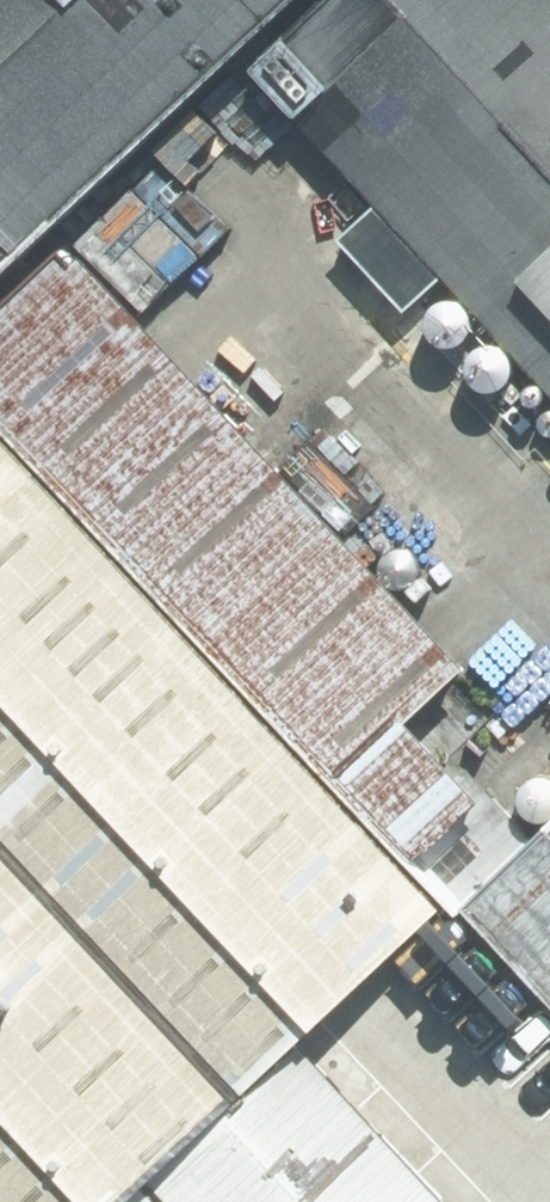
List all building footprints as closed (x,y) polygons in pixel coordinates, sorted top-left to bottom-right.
[(221,73),(300,0),(0,0),(0,279),(221,73)] [(522,0),(336,0),(213,113),(271,176),(277,170),(549,466),(549,30),(522,0)] [(549,16),(549,0),(535,0),(549,16)] [(451,892),(539,809),(432,694),(478,651),(80,224),(0,298),(0,408),(451,892)] [(242,1094),(435,911),(0,452),(0,838),(242,1094)] [(448,920),(549,1025),(549,823),(527,845),(448,920)] [(0,868),(0,1201),(139,1201),(233,1113),(0,868)] [(303,1064),(155,1201),(432,1201),(303,1064)]
